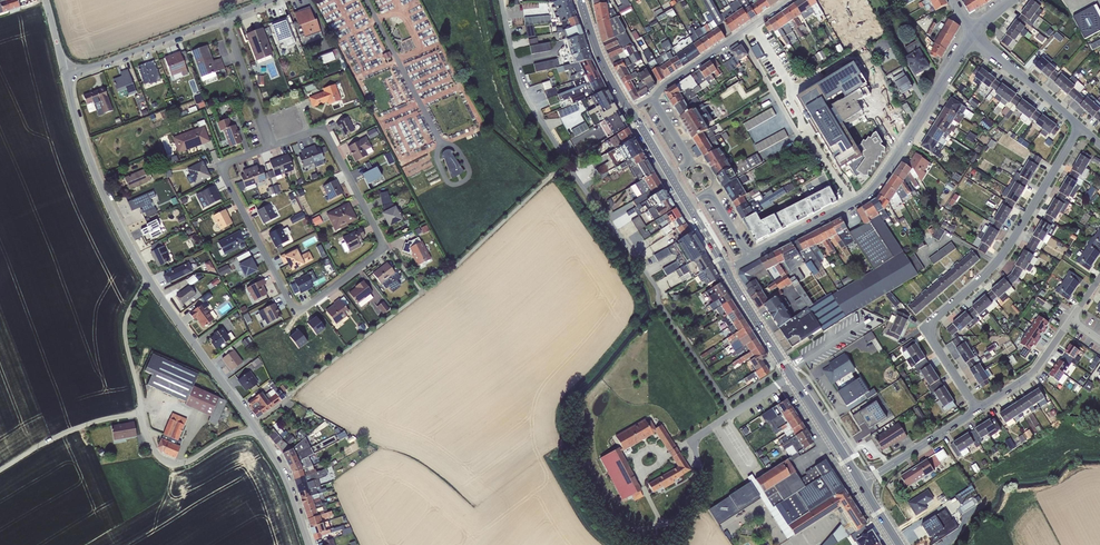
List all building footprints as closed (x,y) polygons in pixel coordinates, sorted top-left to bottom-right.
[(5,0),(0,0),(0,14),(3,13),(9,11),(5,0)] [(9,11),(20,7),(18,0),(5,0),(9,11)] [(553,2),(554,6),(551,8),(552,19),(557,19),(557,23),(562,23),(566,23),(565,20),(576,17),(574,12),(572,10),(570,2),(570,0),(561,0),(553,2)] [(627,0),(620,0),(623,5),(617,8),(622,16),(633,10),(628,1),(627,0)] [(711,15),(718,26),(725,21),(721,15),(711,0),(702,0),(711,15)] [(729,5),(743,26),(751,21),(739,0),(737,0),(729,5)] [(751,6),(747,0),(739,0),(751,21),(757,16),(751,6)] [(751,6),(757,16),(770,7),(766,0),(760,0),(758,1),(757,0),(755,0),(753,2),(754,4),(751,6)] [(795,4),(801,15),(804,20),(814,13),(806,0),(800,0),(795,4)] [(814,13),(819,22),(822,20),(820,17),(824,15),(817,4),(814,0),(806,0),(814,13)] [(931,3),(935,11),(948,4),(945,0),(936,0),(931,3)] [(969,0),(961,0),(969,14),(975,10),(969,0)] [(975,10),(987,3),(985,0),(969,0),(975,10)] [(1026,8),(1039,17),(1043,11),(1039,9),(1041,7),(1039,6),(1042,2),(1039,0),(1032,0),(1026,8)] [(607,4),(594,6),(598,23),(618,17),(613,10),(611,11),(608,11),(607,4)] [(795,4),(787,9),(800,31),(806,28),(803,24),(801,25),(798,19),(797,19),(796,18),(801,15),(795,4)] [(1072,17),(1084,40),(1099,31),(1099,11),(1097,4),(1072,17)] [(743,26),(729,5),(724,8),(726,11),(738,29),(743,26)] [(309,7),(293,13),(298,26),(297,27),(303,45),(323,38),(316,19),(314,20),(309,7)] [(661,8),(653,13),(655,17),(663,12),(661,8)] [(1026,8),(1019,18),(1026,23),(1031,27),(1039,17),(1026,8)] [(672,9),(657,18),(659,21),(668,16),(672,17),(673,18),(676,16),(672,9)] [(787,9),(782,12),(791,28),(793,27),(801,38),(804,37),(800,31),(787,9)] [(726,11),(721,15),(725,21),(732,33),(738,29),(726,11)] [(782,12),(774,18),(785,36),(792,32),(790,29),(791,28),(782,12)] [(533,25),(551,23),(551,15),(524,18),(525,26),(533,25)] [(718,26),(711,15),(707,17),(710,23),(708,24),(718,43),(725,38),(718,26)] [(566,23),(562,23),(562,28),(579,25),(576,17),(565,20),(566,23)] [(618,17),(598,23),(603,43),(626,32),(618,17)] [(774,18),(768,22),(773,30),(778,38),(781,36),(787,44),(790,43),(785,36),(774,18)] [(1016,21),(1011,27),(1020,34),(1024,37),(1028,32),(1024,29),(1026,27),(1024,26),(1026,23),(1019,18),(1016,21)] [(942,30),(934,43),(946,50),(960,26),(948,19),(945,25),(942,30)] [(274,25),(273,23),(269,24),(270,27),(272,33),(274,32),(274,34),(278,44),(285,42),(287,47),(295,44),(287,20),(274,25)] [(773,30),(768,22),(765,24),(768,30),(770,32),(773,30)] [(933,22),(926,34),(930,36),(936,24),(933,22)] [(708,24),(702,28),(713,47),(718,43),(708,24)] [(533,25),(525,26),(527,37),(535,36),(533,25)] [(562,28),(556,28),(556,33),(555,33),(558,41),(562,40),(582,34),(579,25),(562,28)] [(701,27),(695,31),(707,51),(713,47),(702,28),(701,27)] [(1020,34),(1011,27),(1006,34),(1006,35),(1001,42),(1011,50),(1017,43),(1015,42),(1020,34)] [(693,35),(690,37),(701,55),(707,51),(695,31),(693,28),(690,29),(693,35)] [(262,29),(246,35),(248,41),(249,40),(250,44),(257,63),(271,58),(270,56),(272,55),(262,29)] [(635,40),(640,38),(635,30),(631,33),(635,40)] [(626,32),(603,43),(606,51),(631,40),(626,32)] [(1053,36),(1060,43),(1064,39),(1057,32),(1053,36)] [(582,34),(562,40),(570,65),(571,64),(579,63),(591,60),(590,59),(582,34)] [(1039,34),(1036,38),(1042,43),(1045,38),(1039,34)] [(678,45),(673,49),(683,67),(701,55),(690,37),(685,40),(683,40),(678,44),(678,45)] [(885,37),(877,42),(872,45),(878,55),(893,46),(889,38),(886,40),(885,37)] [(529,46),(538,45),(537,38),(528,40),(529,46)] [(631,40),(606,51),(612,65),(627,58),(624,53),(634,47),(631,40)] [(910,56),(905,58),(915,76),(929,68),(920,52),(923,50),(918,40),(905,48),(910,56)] [(1090,45),(1093,50),(1099,46),(1099,40),(1090,45)] [(683,67),(673,49),(668,41),(661,45),(665,52),(676,72),(683,67)] [(946,50),(934,43),(931,41),(926,52),(930,54),(930,55),(938,60),(939,57),(942,58),(946,50)] [(538,45),(529,46),(531,54),(551,51),(549,43),(538,45)] [(734,57),(727,62),(734,71),(741,66),(738,62),(748,55),(741,45),(740,47),(737,43),(729,49),(731,52),(731,51),(732,52),(731,52),(734,57)] [(751,47),(770,81),(777,77),(758,43),(751,47)] [(840,44),(835,47),(839,54),(844,51),(840,44)] [(207,45),(191,51),(203,81),(216,77),(215,73),(220,71),(222,78),(227,76),(221,59),(210,63),(208,58),(210,58),(208,52),(209,52),(207,45)] [(638,53),(634,47),(624,53),(627,58),(638,53)] [(337,49),(314,58),(317,66),(341,57),(337,49)] [(665,79),(655,60),(649,50),(643,53),(659,83),(665,79)] [(822,51),(815,55),(819,62),(826,57),(822,51)] [(389,52),(382,55),(385,60),(391,56),(389,52)] [(676,72),(665,52),(659,55),(661,57),(671,75),(676,72)] [(185,66),(180,53),(172,55),(172,56),(169,58),(169,57),(164,58),(171,76),(181,73),(183,77),(188,75),(185,66)] [(638,53),(627,58),(631,65),(633,68),(643,63),(638,53)] [(886,56),(877,61),(880,65),(888,60),(886,56)] [(1042,72),(1050,64),(1052,61),(1047,56),(1044,59),(1043,57),(1041,59),(1038,57),(1033,63),(1036,66),(1035,66),(1042,72)] [(661,57),(655,60),(665,79),(671,75),(661,57)] [(627,58),(612,65),(617,72),(631,65),(627,58)] [(712,58),(712,72),(717,72),(717,74),(720,74),(720,58),(712,58)] [(557,59),(533,64),(535,72),(559,67),(557,59)] [(581,71),(577,73),(570,76),(573,81),(596,70),(591,60),(579,63),(582,69),(580,70),(581,71)] [(144,64),(138,66),(144,84),(150,82),(151,84),(160,80),(153,61),(147,63),(148,65),(145,66),(144,64)] [(734,71),(727,62),(723,64),(729,74),(734,71)] [(579,63),(571,64),(572,69),(574,68),(577,73),(581,71),(580,70),(582,69),(579,63)] [(571,64),(570,65),(556,68),(558,73),(572,69),(571,64)] [(862,145),(857,148),(843,124),(884,99),(874,83),(843,102),(839,103),(832,107),(834,110),(829,112),(824,104),(843,92),(846,98),(867,85),(854,64),(797,98),(805,111),(807,110),(813,119),(808,121),(816,135),(818,133),(833,156),(839,152),(841,156),(835,161),(840,170),(849,165),(856,177),(860,174),(863,176),(868,177),(869,172),(872,172),(872,167),(875,167),(876,162),(878,163),(879,157),(882,158),(882,153),(885,153),(886,149),(881,146),(882,143),(883,143),(876,133),(873,135),(871,139),(868,138),(866,142),(864,141),(861,144),(862,145)] [(1050,64),(1042,72),(1048,78),(1049,77),(1052,80),(1058,74),(1055,71),(1056,70),(1050,64)] [(631,65),(617,72),(622,81),(639,71),(638,69),(634,71),(633,68),(631,65)] [(979,87),(989,74),(982,69),(981,69),(978,67),(973,74),(977,77),(973,82),(979,87)] [(636,89),(635,89),(641,98),(642,98),(642,97),(644,96),(649,93),(648,91),(656,85),(647,69),(641,73),(638,75),(638,76),(640,80),(638,81),(635,88),(636,89)] [(122,77),(113,80),(117,93),(126,90),(129,96),(136,93),(127,70),(121,73),(122,77)] [(596,70),(573,81),(575,88),(599,77),(596,70)] [(639,71),(622,81),(624,85),(634,79),(638,76),(638,75),(641,73),(639,70),(639,71)] [(1058,74),(1052,80),(1055,83),(1054,83),(1061,89),(1069,80),(1062,74),(1063,73),(1060,71),(1058,74)] [(903,72),(892,79),(902,94),(912,88),(903,72)] [(989,74),(979,87),(985,91),(987,87),(989,89),(990,87),(993,90),(998,83),(995,80),(996,79),(989,74)] [(1074,100),(1080,93),(1087,85),(1086,84),(1083,86),(1072,76),(1069,80),(1061,89),(1067,95),(1068,94),(1074,100)] [(557,95),(547,99),(550,106),(559,102),(561,108),(570,104),(579,100),(606,89),(599,77),(575,88),(557,95)] [(736,77),(723,84),(727,90),(739,82),(736,77)] [(634,79),(624,85),(629,93),(635,89),(636,89),(635,88),(633,85),(636,83),(634,79)] [(544,91),(552,88),(549,81),(541,83),(544,91)] [(314,83),(304,87),(306,93),(316,89),(314,83)] [(1000,102),(1009,90),(1002,84),(1002,85),(998,83),(985,99),(989,102),(993,97),(1000,102)] [(324,92),(316,95),(319,104),(325,102),(325,101),(327,100),(329,104),(341,99),(335,84),(322,89),(324,92)] [(961,84),(958,88),(963,93),(966,89),(961,84)] [(552,88),(544,91),(547,99),(557,95),(554,87),(552,88)] [(104,88),(83,96),(86,105),(93,102),(98,116),(113,110),(104,88)] [(618,112),(606,89),(579,100),(582,105),(594,126),(598,123),(618,112)] [(635,89),(629,93),(634,102),(641,98),(635,89)] [(1009,90),(1000,102),(1006,107),(1002,113),(1005,116),(1019,98),(1015,96),(1016,95),(1009,90)] [(1080,93),(1074,100),(1080,106),(1086,112),(1096,100),(1091,96),(1089,98),(1087,97),(1086,99),(1080,93)] [(319,104),(316,95),(309,97),(312,107),(320,105),(319,104)] [(691,108),(699,102),(695,96),(687,102),(691,108)] [(949,102),(945,108),(963,119),(965,116),(970,120),(974,114),(966,109),(966,108),(956,101),(958,99),(954,96),(949,102)] [(973,98),(970,103),(976,107),(979,103),(973,98)] [(1019,98),(1005,116),(1004,118),(1007,120),(1008,119),(1014,112),(1013,112),(1016,109),(1022,115),(1029,105),(1022,100),(1022,101),(1019,98)] [(582,105),(579,100),(570,104),(571,106),(557,111),(561,118),(579,110),(578,107),(582,105)] [(1086,112),(1093,118),(1093,117),(1096,120),(1099,116),(1099,103),(1096,100),(1086,112)] [(906,103),(902,106),(907,114),(911,111),(906,103)] [(693,139),(708,130),(706,125),(713,121),(703,104),(698,108),(680,118),(684,124),(684,125),(686,128),(688,132),(693,139)] [(1029,105),(1022,115),(1020,118),(1025,122),(1028,118),(1029,119),(1029,120),(1032,123),(1033,122),(1039,114),(1036,111),(1036,110),(1029,105)] [(364,107),(359,109),(362,116),(367,113),(364,107)] [(945,108),(939,117),(955,127),(957,123),(959,124),(963,119),(945,108)] [(618,112),(598,123),(607,138),(626,127),(618,112)] [(1039,114),(1033,122),(1043,130),(1050,121),(1043,115),(1042,116),(1039,114)] [(901,115),(886,123),(890,131),(905,122),(901,115)] [(347,117),(336,123),(338,128),(339,127),(344,136),(355,131),(347,117)] [(939,117),(933,126),(948,135),(951,137),(951,136),(950,135),(952,132),(953,133),(956,128),(955,127),(939,117)] [(986,118),(980,123),(988,130),(993,125),(986,118)] [(228,119),(217,123),(220,131),(223,130),(230,147),(241,143),(235,125),(231,127),(228,119)] [(198,128),(176,136),(181,149),(184,148),(185,150),(188,149),(189,148),(190,148),(191,147),(192,147),(193,146),(194,146),(195,146),(196,146),(196,145),(199,144),(198,143),(207,139),(202,126),(204,126),(206,125),(204,120),(197,123),(198,128)] [(1050,121),(1043,130),(1040,133),(1045,137),(1049,132),(1054,136),(1059,129),(1056,127),(1056,126),(1050,121)] [(585,123),(571,130),(575,137),(589,129),(585,123)] [(181,149),(176,136),(172,137),(178,154),(210,142),(204,126),(202,126),(207,139),(198,143),(199,144),(196,145),(196,146),(195,146),(194,146),(193,146),(192,147),(191,147),(190,148),(189,148),(188,149),(185,150),(184,148),(181,149)] [(708,130),(693,139),(696,145),(714,134),(713,132),(717,130),(715,126),(708,130)] [(933,126),(927,136),(943,146),(945,145),(946,142),(946,141),(945,140),(948,135),(933,126)] [(375,128),(366,132),(370,139),(378,135),(375,128)] [(617,135),(609,139),(615,149),(633,138),(627,128),(617,134),(617,135)] [(1009,131),(1007,135),(1014,140),(1016,137),(1009,131)] [(726,132),(721,136),(724,141),(729,138),(726,132)] [(714,134),(696,145),(704,158),(719,148),(720,148),(717,141),(721,138),(719,134),(715,136),(714,134)] [(975,140),(968,135),(966,139),(974,144),(977,141),(975,140)] [(943,146),(927,136),(920,146),(938,158),(941,152),(940,151),(943,146)] [(359,141),(348,147),(356,162),(368,155),(367,155),(373,152),(371,147),(366,137),(359,140),(359,141)] [(641,153),(633,138),(605,155),(609,162),(595,169),(599,177),(613,169),(641,153)] [(1020,138),(1017,142),(1028,149),(1031,145),(1020,138)] [(615,149),(609,139),(604,143),(606,147),(607,147),(610,151),(615,149)] [(991,139),(987,146),(991,149),(995,142),(991,139)] [(1049,139),(1045,143),(1050,147),(1053,142),(1049,139)] [(978,145),(974,151),(979,154),(982,148),(978,145)] [(315,146),(308,149),(313,164),(315,167),(325,164),(323,159),(324,159),(319,148),(316,150),(315,146)] [(719,148),(704,158),(705,159),(706,159),(709,164),(708,164),(710,167),(725,158),(719,148)] [(313,164),(308,149),(300,151),(302,155),(298,156),(303,167),(313,164)] [(444,158),(451,179),(464,172),(452,154),(453,153),(453,152),(452,151),(450,150),(449,150),(447,150),(445,151),(443,152),(442,153),(441,155),(441,157),(442,159),(444,158)] [(390,152),(384,155),(389,165),(395,162),(390,152)] [(1080,155),(1076,163),(1086,168),(1090,161),(1088,160),(1090,156),(1083,152),(1081,156),(1080,155)] [(641,153),(613,169),(614,171),(616,170),(617,172),(623,169),(633,163),(634,165),(645,159),(641,153)] [(916,153),(908,166),(914,170),(918,177),(921,182),(926,173),(924,172),(930,163),(922,158),(923,158),(916,153)] [(971,154),(968,160),(973,163),(978,155),(973,153),(972,155),(971,154)] [(1032,155),(1024,168),(1034,174),(1038,167),(1037,166),(1042,159),(1031,153),(1030,154),(1032,155)] [(283,157),(278,158),(284,173),(293,170),(287,154),(287,155),(288,156),(283,157)] [(732,168),(717,177),(723,188),(743,176),(741,174),(762,163),(757,154),(743,161),(741,158),(734,162),(736,166),(732,168)] [(176,155),(165,159),(168,165),(178,161),(176,155)] [(284,173),(278,158),(274,160),(275,160),(270,162),(270,161),(269,161),(273,170),(275,177),(284,173)] [(725,158),(710,167),(712,171),(713,170),(717,175),(716,176),(717,177),(732,168),(728,162),(729,162),(728,159),(727,160),(725,158)] [(633,163),(623,169),(624,170),(629,167),(634,177),(636,176),(639,182),(653,173),(645,159),(634,165),(633,163)] [(202,162),(187,170),(190,176),(193,182),(194,183),(207,177),(206,175),(208,174),(207,172),(207,173),(206,172),(203,171),(204,167),(202,162)] [(369,171),(362,174),(364,178),(367,185),(382,177),(377,167),(372,169),(369,163),(365,164),(368,170),(369,169),(369,171)] [(902,163),(898,169),(908,176),(911,181),(917,189),(919,188),(914,179),(918,177),(914,170),(908,166),(902,163)] [(1072,171),(1070,174),(1083,182),(1090,170),(1086,168),(1076,163),(1072,170),(1072,171)] [(257,166),(250,169),(256,184),(266,180),(265,179),(263,174),(261,168),(258,169),(257,166)] [(1017,173),(1014,177),(1026,185),(1028,181),(1029,182),(1034,174),(1024,168),(1020,175),(1017,173)] [(256,184),(250,169),(243,171),(244,175),(240,176),(243,181),(237,184),(240,192),(244,190),(243,188),(256,184)] [(898,169),(894,175),(904,182),(911,193),(913,197),(916,195),(913,192),(914,191),(909,182),(911,181),(908,176),(898,169)] [(143,170),(124,178),(129,190),(152,180),(148,171),(144,173),(143,170)] [(653,173),(639,182),(625,190),(629,196),(634,193),(637,198),(660,184),(653,173)] [(955,173),(952,178),(958,182),(961,177),(955,173)] [(1067,177),(1063,185),(1076,193),(1083,182),(1070,174),(1068,178),(1067,177)] [(743,176),(723,188),(732,203),(746,195),(741,186),(748,182),(745,175),(743,176)] [(894,175),(886,185),(896,192),(901,200),(911,193),(904,182),(894,175)] [(1014,177),(1007,188),(1020,197),(1025,189),(1024,188),(1026,185),(1014,177)] [(335,180),(323,187),(329,200),(342,194),(337,185),(338,185),(335,180)] [(949,183),(945,187),(951,192),(955,187),(949,183)] [(635,206),(663,189),(660,184),(637,198),(632,201),(635,206)] [(277,185),(273,186),(276,194),(280,193),(280,191),(282,190),(280,185),(278,185),(277,185)] [(789,185),(773,194),(758,203),(763,211),(774,204),(773,202),(792,190),(789,185)] [(886,185),(879,195),(890,203),(889,204),(890,206),(901,200),(896,192),(886,185)] [(1059,193),(1057,196),(1065,201),(1067,197),(1068,198),(1070,196),(1073,198),(1076,193),(1063,185),(1059,192),(1059,193)] [(214,186),(200,193),(202,197),(204,196),(209,205),(209,206),(221,200),(217,193),(216,194),(215,191),(216,190),(214,186)] [(746,195),(732,203),(736,209),(760,195),(758,191),(763,189),(761,186),(746,195)] [(743,222),(756,243),(772,235),(777,232),(787,228),(798,222),(807,217),(814,214),(837,202),(830,187),(817,194),(761,222),(757,214),(743,222)] [(1020,197),(1007,188),(1006,187),(1002,195),(1006,197),(1004,201),(1006,202),(1013,207),(1015,203),(1016,204),(1020,197)] [(1086,191),(1084,196),(1090,200),(1096,189),(1091,187),(1088,192),(1086,191)] [(663,189),(635,206),(633,208),(638,216),(647,211),(668,198),(663,189)] [(150,204),(152,203),(150,199),(155,197),(153,191),(127,202),(132,211),(139,208),(142,214),(144,213),(152,209),(150,204)] [(743,221),(743,222),(757,214),(763,211),(758,203),(773,194),(771,191),(763,196),(761,194),(760,195),(736,209),(741,218),(743,221)] [(294,192),(288,195),(291,201),(295,199),(294,197),(296,196),(294,192)] [(202,197),(200,193),(196,195),(202,208),(209,205),(204,196),(202,197)] [(879,195),(877,199),(884,210),(889,204),(890,203),(879,195)] [(388,196),(380,198),(382,205),(392,203),(388,196)] [(1054,199),(1050,206),(1060,213),(1063,214),(1069,203),(1065,201),(1057,196),(1055,200),(1054,199)] [(668,198),(647,211),(648,212),(644,213),(645,215),(648,220),(649,221),(653,219),(653,220),(674,207),(668,198)] [(877,199),(871,203),(883,221),(889,217),(884,210),(877,199)] [(1002,205),(998,212),(1008,218),(1012,211),(1011,210),(1013,207),(1006,202),(1004,205),(1002,205)] [(152,209),(144,213),(147,218),(157,213),(155,208),(152,203),(150,204),(152,209)] [(392,203),(382,205),(384,216),(385,216),(387,219),(386,219),(389,226),(402,219),(401,218),(403,217),(399,210),(398,211),(395,206),(394,207),(392,203)] [(871,203),(862,208),(894,257),(903,251),(883,221),(871,203)] [(271,204),(257,211),(264,224),(276,217),(271,208),(273,208),(271,204)] [(348,204),(327,215),(334,229),(355,218),(348,204)] [(1046,215),(1044,218),(1054,224),(1060,213),(1050,206),(1046,214),(1046,215)] [(663,228),(680,217),(675,208),(654,221),(657,226),(660,224),(668,219),(669,221),(662,226),(663,228)] [(865,225),(851,233),(855,241),(874,270),(894,257),(862,208),(858,210),(865,225)] [(225,209),(212,216),(220,230),(232,224),(227,215),(228,215),(225,209)] [(293,217),(289,219),(292,224),(305,218),(302,212),(293,216),(293,217)] [(1008,218),(998,212),(994,219),(990,217),(988,221),(992,223),(1000,228),(1002,225),(1003,225),(1008,218)] [(319,216),(312,219),(315,226),(322,223),(319,216)] [(639,216),(631,220),(638,231),(645,226),(639,216)] [(680,217),(663,228),(659,231),(661,234),(670,229),(672,232),(674,231),(685,223),(680,217)] [(930,217),(927,219),(933,227),(928,231),(931,235),(935,232),(939,225),(937,222),(934,224),(930,217)] [(842,218),(832,224),(846,247),(855,241),(851,233),(842,218)] [(1041,221),(1037,229),(1047,235),(1051,237),(1057,226),(1054,224),(1044,218),(1042,222),(1041,221)] [(147,227),(141,230),(143,236),(148,233),(151,239),(162,234),(156,220),(146,225),(147,227)] [(685,223),(674,231),(676,234),(673,236),(676,240),(674,241),(674,243),(690,232),(685,223)] [(985,225),(981,232),(994,240),(999,232),(998,232),(1000,228),(992,223),(989,228),(985,225)] [(832,224),(819,230),(828,240),(834,237),(841,249),(842,248),(844,250),(847,249),(846,247),(832,224)] [(427,225),(420,228),(423,234),(430,231),(427,225)] [(286,235),(283,229),(282,227),(269,234),(276,247),(281,245),(289,240),(286,235)] [(939,227),(932,237),(939,241),(945,231),(939,227)] [(361,229),(342,238),(349,251),(360,246),(358,243),(362,241),(360,238),(365,236),(361,229)] [(642,229),(638,231),(644,241),(645,240),(651,236),(648,232),(645,234),(642,229)] [(1033,237),(1029,244),(1037,248),(1040,250),(1044,243),(1043,242),(1047,235),(1037,229),(1033,236),(1033,237)] [(819,230),(810,234),(817,245),(822,243),(823,244),(823,245),(824,247),(825,247),(830,255),(835,252),(828,240),(819,230)] [(239,232),(218,243),(224,255),(239,248),(237,244),(243,241),(239,232)] [(674,243),(654,256),(658,262),(671,254),(677,256),(676,258),(675,262),(663,269),(666,276),(704,254),(698,245),(694,238),(690,232),(674,243)] [(994,240),(981,232),(977,237),(981,240),(980,242),(982,243),(978,250),(985,254),(989,247),(990,247),(994,240)] [(1090,241),(1099,248),(1099,233),(1098,232),(1094,237),(1093,237),(1090,241)] [(810,234),(804,238),(820,264),(823,262),(822,260),(825,259),(817,245),(810,234)] [(305,246),(318,240),(315,235),(303,241),(305,246)] [(405,243),(402,251),(411,254),(412,254),(419,267),(418,265),(424,262),(431,258),(422,241),(420,242),(418,237),(409,242),(408,244),(405,243)] [(804,238),(792,244),(805,263),(817,281),(827,274),(820,264),(804,238)] [(921,239),(914,244),(917,250),(924,245),(921,239)] [(153,251),(164,246),(161,241),(150,246),(153,251)] [(1084,252),(1095,260),(1099,254),(1099,248),(1090,241),(1087,246),(1088,246),(1084,252)] [(951,242),(929,259),(933,265),(956,249),(951,242)] [(792,244),(779,250),(785,261),(784,262),(792,273),(794,277),(798,283),(805,279),(797,268),(805,263),(792,244)] [(1024,250),(1020,258),(1034,266),(1038,259),(1034,257),(1034,256),(1032,255),(1037,248),(1029,244),(1025,251),(1024,250)] [(320,245),(316,247),(322,258),(326,256),(320,245)] [(164,246),(153,251),(151,252),(159,267),(171,260),(164,246)] [(298,248),(281,257),(284,263),(288,261),(292,269),(313,259),(309,251),(301,255),(298,248)] [(772,254),(787,276),(792,273),(784,262),(785,261),(779,250),(772,254)] [(969,254),(964,259),(971,267),(979,260),(971,250),(968,252),(969,254)] [(248,251),(236,258),(240,264),(238,265),(244,277),(256,271),(252,263),(254,262),(248,251)] [(874,270),(844,287),(858,310),(918,274),(918,273),(907,257),(903,251),(894,257),(874,270)] [(913,252),(907,257),(918,273),(924,269),(913,252)] [(1095,260),(1084,252),(1080,258),(1079,257),(1076,262),(1089,271),(1092,267),(1091,266),(1095,260)] [(693,277),(712,266),(704,254),(675,271),(682,283),(693,277)] [(772,254),(760,260),(767,270),(772,268),(775,273),(778,272),(782,278),(775,282),(778,287),(780,290),(787,286),(788,287),(792,284),(790,280),(787,276),(772,254)] [(178,268),(162,275),(167,284),(192,272),(189,263),(194,261),(192,257),(176,264),(178,268)] [(329,264),(332,271),(334,270),(328,258),(323,261),(325,266),(329,264)] [(1016,266),(1011,273),(1018,279),(1023,271),(1025,272),(1026,270),(1030,272),(1034,266),(1020,258),(1015,265),(1016,266)] [(957,262),(954,265),(962,275),(971,267),(964,259),(958,264),(957,262)] [(767,270),(760,260),(740,272),(739,275),(749,291),(747,292),(751,298),(762,291),(756,281),(769,274),(767,270)] [(210,261),(204,264),(208,272),(211,270),(212,272),(215,270),(210,261)] [(387,263),(372,274),(381,284),(381,283),(386,289),(388,288),(393,293),(401,286),(397,281),(401,278),(398,275),(401,273),(396,266),(393,268),(395,272),(394,272),(387,263)] [(228,264),(217,270),(221,276),(231,271),(228,264)] [(329,264),(325,266),(323,267),(327,275),(333,272),(332,271),(329,264)] [(951,270),(948,272),(956,280),(962,275),(954,265),(950,268),(951,270)] [(712,266),(693,277),(697,284),(704,281),(706,285),(707,285),(717,279),(719,278),(712,266)] [(304,290),(312,286),(311,284),(317,281),(312,271),(307,273),(307,274),(307,275),(307,276),(294,282),(295,283),(290,286),(295,295),(300,293),(300,294),(305,291),(304,290)] [(1067,276),(1063,282),(1074,290),(1079,283),(1080,284),(1083,280),(1069,271),(1066,275),(1067,276)] [(942,276),(939,278),(947,287),(956,280),(948,272),(943,277),(942,276)] [(1004,279),(998,284),(1008,297),(1015,291),(1010,286),(1018,279),(1011,273),(1005,279),(1004,279)] [(194,275),(186,280),(190,286),(198,281),(194,275)] [(850,276),(842,281),(844,285),(853,280),(850,276)] [(798,283),(794,277),(790,280),(792,284),(801,297),(808,308),(813,305),(798,283)] [(217,278),(210,283),(213,287),(220,282),(217,278)] [(938,281),(932,286),(939,294),(947,287),(939,278),(937,280),(938,281)] [(263,279),(246,288),(248,293),(249,293),(254,301),(267,295),(266,293),(266,292),(262,286),(266,284),(263,279)] [(717,279),(707,285),(707,286),(709,285),(711,289),(705,292),(712,303),(726,294),(717,279)] [(356,288),(349,293),(357,304),(358,304),(361,307),(373,298),(370,294),(372,293),(363,281),(355,287),(356,288)] [(778,287),(775,282),(768,287),(771,292),(778,287)] [(1074,290),(1063,282),(1059,287),(1058,287),(1055,291),(1068,301),(1071,297),(1070,296),(1074,290)] [(991,291),(988,294),(995,302),(999,298),(1003,302),(1009,297),(1008,297),(998,284),(991,290),(991,291)] [(1038,284),(1031,288),(1035,292),(1041,288),(1038,284)] [(189,285),(176,295),(182,304),(196,294),(189,285)] [(925,290),(923,292),(931,301),(939,294),(932,286),(927,291),(925,290)] [(844,287),(839,291),(841,295),(852,314),(858,310),(844,287)] [(762,291),(751,298),(759,310),(765,306),(778,298),(783,295),(780,290),(773,294),(772,293),(768,296),(768,297),(767,298),(762,291)] [(813,305),(808,308),(821,329),(824,332),(831,327),(820,309),(827,304),(834,300),(841,295),(839,291),(832,295),(831,293),(826,296),(813,305)] [(886,297),(896,308),(900,303),(891,292),(886,297)] [(931,301),(923,292),(921,294),(922,295),(917,300),(924,308),(931,301)] [(191,311),(188,313),(194,320),(196,318),(203,328),(207,325),(208,326),(209,326),(211,324),(211,323),(211,322),(214,319),(206,308),(209,306),(206,301),(212,297),(209,293),(200,299),(203,303),(192,312),(191,311)] [(726,294),(712,303),(709,305),(713,311),(715,309),(730,300),(726,294)] [(985,295),(978,301),(988,313),(998,305),(995,302),(988,294),(985,296),(985,295)] [(841,295),(834,300),(846,318),(852,314),(841,295)] [(343,297),(340,300),(344,306),(348,303),(343,297)] [(808,308),(801,297),(795,302),(802,312),(808,308)] [(1038,297),(1035,301),(1043,306),(1045,302),(1038,297)] [(777,325),(780,328),(792,320),(790,317),(778,298),(765,306),(770,314),(771,313),(775,320),(774,320),(777,325)] [(785,298),(781,301),(791,315),(793,314),(788,307),(790,306),(785,298)] [(344,306),(340,300),(339,299),(333,303),(334,305),(326,311),(336,324),(347,316),(345,315),(349,312),(344,306)] [(730,300),(715,309),(719,315),(716,317),(718,321),(720,320),(736,309),(730,300)] [(834,300),(827,304),(839,322),(846,318),(834,300)] [(924,308),(917,300),(911,304),(910,303),(907,305),(915,315),(924,308)] [(972,308),(969,310),(976,318),(979,316),(982,318),(988,313),(978,301),(972,307),(972,308)] [(383,302),(377,307),(383,314),(389,309),(383,302)] [(274,304),(258,312),(262,321),(264,320),(267,325),(281,317),(274,304)] [(839,322),(827,304),(820,309),(831,327),(839,322)] [(1014,305),(1011,307),(1018,314),(1021,312),(1015,305),(1014,305)] [(792,320),(780,328),(792,348),(808,338),(811,335),(821,329),(808,308),(802,312),(792,320)] [(736,309),(720,320),(721,322),(725,323),(728,328),(742,318),(736,309)] [(966,312),(959,318),(967,327),(969,330),(979,321),(976,318),(969,310),(966,313),(966,312)] [(897,316),(894,323),(904,329),(908,321),(907,321),(909,317),(897,311),(895,316),(897,316)] [(247,313),(243,315),(247,323),(251,320),(247,313)] [(1031,325),(1032,326),(1042,332),(1044,333),(1047,329),(1045,328),(1049,323),(1039,316),(1036,320),(1035,319),(1031,325)] [(316,317),(307,323),(316,335),(325,329),(316,317)] [(742,318),(728,328),(727,328),(732,335),(747,325),(742,318)] [(967,327),(959,318),(952,324),(953,324),(947,330),(952,336),(958,331),(960,333),(967,327)] [(904,329),(894,323),(890,331),(888,330),(886,335),(898,340),(900,337),(904,329)] [(747,325),(732,335),(721,342),(722,345),(727,342),(729,346),(730,345),(751,332),(747,325)] [(1029,328),(1025,334),(1038,342),(1040,338),(1039,337),(1042,332),(1032,326),(1030,329),(1029,328)] [(214,335),(210,339),(213,343),(211,344),(216,350),(221,346),(220,345),(224,341),(225,342),(230,339),(231,340),(234,338),(230,332),(227,335),(222,328),(213,334),(214,335)] [(298,330),(289,337),(298,349),(307,342),(298,330)] [(871,331),(863,336),(868,343),(876,338),(871,331)] [(751,332),(730,345),(734,352),(755,338),(751,332)] [(1038,342),(1025,334),(1021,339),(1023,339),(1020,344),(1025,347),(1030,350),(1033,345),(1035,346),(1038,342)] [(246,338),(242,342),(245,346),(252,341),(249,337),(247,339),(246,338)] [(961,356),(970,350),(961,337),(960,337),(952,342),(961,356)] [(755,338),(734,352),(731,354),(733,357),(736,354),(737,355),(743,351),(745,355),(760,345),(755,338)] [(906,360),(920,351),(916,344),(915,344),(913,341),(902,348),(904,352),(902,353),(906,360)] [(985,356),(993,351),(998,347),(995,343),(994,344),(993,344),(986,349),(987,351),(983,354),(985,356)] [(760,345),(745,355),(732,364),(734,366),(738,363),(739,364),(746,360),(747,360),(750,358),(751,357),(752,356),(754,358),(764,351),(760,345)] [(1073,358),(1071,362),(1076,366),(1080,359),(1076,356),(1080,351),(1070,345),(1065,352),(1066,353),(1073,358)] [(226,355),(233,350),(231,347),(224,352),(226,355)] [(713,347),(700,356),(702,358),(715,350),(713,347)] [(1030,350),(1025,347),(1020,355),(1025,358),(1031,351),(1030,350)] [(970,350),(961,356),(965,363),(966,363),(968,366),(979,359),(977,356),(978,355),(973,348),(970,350)] [(233,350),(226,355),(221,359),(231,371),(243,362),(233,350)] [(764,351),(754,358),(747,362),(750,367),(751,367),(753,371),(754,370),(755,372),(764,366),(764,365),(765,364),(762,360),(767,357),(764,351)] [(920,351),(906,360),(914,371),(916,370),(928,362),(925,359),(926,358),(920,351)] [(993,351),(985,356),(984,356),(987,361),(992,357),(992,356),(995,354),(993,351)] [(830,366),(822,371),(831,385),(855,370),(845,353),(828,364),(830,366)] [(1066,353),(1063,358),(1070,363),(1071,362),(1073,358),(1066,353)] [(185,402),(193,386),(198,374),(152,354),(144,371),(152,375),(147,385),(185,402)] [(1089,367),(1093,370),(1099,360),(1099,359),(1096,357),(1089,367)] [(1063,358),(1060,361),(1068,366),(1070,363),(1063,358)] [(258,359),(250,364),(255,371),(263,365),(258,359)] [(979,359),(968,366),(971,370),(970,370),(975,378),(987,369),(994,365),(993,364),(983,369),(979,364),(982,362),(980,359),(979,359)] [(1059,360),(1054,367),(1064,374),(1069,367),(1068,366),(1060,361),(1059,360)] [(928,362),(916,370),(918,374),(921,372),(926,379),(935,373),(930,365),(928,362)] [(764,366),(755,372),(743,379),(745,383),(751,379),(753,383),(769,373),(764,366)] [(1064,374),(1054,367),(1049,375),(1050,376),(1057,381),(1059,382),(1064,374)] [(987,369),(975,378),(979,385),(980,384),(982,388),(989,383),(987,380),(992,376),(987,369)] [(250,371),(237,380),(245,392),(258,382),(250,371)] [(930,391),(941,384),(939,380),(940,380),(935,373),(926,379),(930,386),(927,387),(930,391)] [(1064,374),(1059,382),(1062,385),(1068,377),(1064,374)] [(1057,381),(1050,376),(1047,380),(1055,385),(1057,381)] [(861,378),(838,392),(847,406),(865,395),(868,399),(877,393),(874,388),(869,391),(861,378)] [(273,389),(265,396),(273,407),(281,401),(281,400),(285,398),(270,380),(268,382),(273,389)] [(1088,381),(1083,388),(1089,393),(1095,386),(1088,381)] [(941,384),(930,391),(932,395),(935,393),(939,400),(949,394),(944,387),(941,384)] [(193,386),(185,402),(184,405),(210,417),(208,422),(215,425),(226,401),(193,386)] [(1039,389),(1030,394),(1037,405),(1046,400),(1039,389)] [(273,407),(265,396),(262,392),(248,402),(250,406),(253,410),(252,411),(257,419),(273,407)] [(949,394),(939,400),(944,407),(942,408),(944,413),(956,405),(953,402),(954,401),(949,394)] [(1030,394),(1023,399),(1031,413),(1039,408),(1037,405),(1030,394)] [(771,420),(791,408),(786,399),(761,415),(766,424),(768,423),(771,420)] [(1023,399),(1015,404),(1024,418),(1031,413),(1023,399)] [(1046,400),(1037,405),(1039,408),(1047,403),(1046,400)] [(876,401),(852,416),(859,426),(865,422),(869,429),(887,418),(876,401)] [(1015,404),(1007,409),(1016,423),(1024,418),(1015,404)] [(185,417),(187,412),(176,407),(174,413),(185,417)] [(918,407),(914,410),(926,428),(929,425),(918,407)] [(791,408),(771,420),(779,432),(782,430),(784,434),(791,430),(801,423),(791,408)] [(1016,423),(1007,409),(999,414),(1008,428),(1016,423)] [(172,413),(158,447),(161,453),(175,458),(180,447),(176,445),(186,419),(172,413)] [(990,420),(982,424),(989,434),(995,430),(997,432),(1001,429),(994,418),(990,420)] [(644,420),(615,437),(623,451),(655,432),(669,452),(676,448),(661,425),(655,429),(653,426),(650,421),(646,424),(644,420)] [(771,420),(768,423),(775,435),(779,432),(771,420)] [(134,423),(111,426),(114,440),(136,436),(134,423)] [(801,423),(791,430),(792,433),(778,442),(781,445),(805,429),(801,423)] [(881,434),(875,439),(877,442),(878,444),(878,443),(883,450),(899,440),(899,441),(907,436),(898,423),(881,434)] [(975,429),(971,432),(979,444),(983,441),(981,439),(989,434),(982,424),(975,429)] [(301,429),(296,435),(301,440),(307,435),(301,429)] [(805,429),(781,445),(784,450),(785,450),(790,458),(797,453),(813,443),(813,441),(812,442),(809,437),(810,437),(805,429)] [(1029,430),(1024,433),(1028,439),(1033,436),(1029,430)] [(275,445),(281,440),(275,431),(268,436),(275,445)] [(344,431),(336,435),(339,440),(347,436),(344,431)] [(968,433),(960,438),(967,448),(974,443),(977,448),(980,446),(979,444),(971,432),(968,434),(968,433)] [(291,435),(285,440),(290,445),(295,440),(291,435)] [(1023,435),(1018,438),(1021,443),(1026,440),(1023,435)] [(291,448),(282,454),(285,460),(310,448),(305,438),(291,448)] [(967,448),(960,438),(953,443),(950,446),(957,457),(961,455),(963,457),(970,453),(967,448)] [(1005,441),(1010,451),(1016,447),(1010,438),(1005,441)] [(281,440),(275,445),(278,449),(285,443),(281,440)] [(285,443),(278,449),(282,454),(291,448),(285,443)] [(310,448),(285,460),(288,466),(308,456),(313,453),(310,448)] [(618,448),(600,458),(622,500),(631,496),(634,501),(643,497),(640,491),(641,491),(618,448)] [(676,448),(669,452),(677,467),(648,483),(653,492),(663,487),(664,489),(674,484),(673,481),(683,475),(691,470),(676,448)] [(943,449),(935,455),(939,461),(948,456),(943,449)] [(797,453),(790,458),(768,472),(755,480),(773,508),(775,506),(804,487),(799,480),(789,463),(799,456),(797,453)] [(308,456),(288,466),(292,473),(312,466),(308,456)] [(766,456),(761,460),(765,465),(769,462),(766,456)] [(901,476),(900,476),(904,481),(903,481),(904,483),(905,482),(908,487),(934,470),(927,459),(927,460),(915,467),(916,468),(913,470),(913,469),(901,476)] [(335,460),(325,466),(327,469),(337,463),(335,460)] [(806,475),(799,480),(804,487),(831,469),(825,460),(805,473),(806,475)] [(976,463),(971,466),(975,473),(980,470),(976,463)] [(312,466),(292,473),(294,480),(316,472),(315,469),(314,469),(312,466)] [(316,472),(294,480),(298,493),(315,487),(320,486),(318,479),(325,476),(327,474),(326,469),(316,472)] [(804,487),(775,506),(794,535),(794,536),(832,511),(837,508),(847,523),(849,527),(851,529),(846,532),(848,536),(850,535),(863,526),(866,525),(863,519),(860,515),(833,473),(831,469),(804,487)] [(788,538),(794,535),(775,506),(773,508),(755,480),(752,475),(747,478),(749,482),(751,484),(760,498),(785,537),(787,536),(788,538)] [(729,497),(708,510),(718,525),(760,498),(751,484),(749,482),(746,484),(728,496),(729,497)] [(975,491),(972,486),(956,497),(961,505),(966,497),(975,491)] [(315,487),(298,493),(301,500),(322,493),(326,491),(326,488),(323,489),(323,488),(316,491),(315,487)] [(928,490),(909,503),(912,508),(912,507),(914,510),(913,510),(916,515),(927,508),(925,505),(934,499),(928,490)] [(322,493),(301,500),(303,506),(320,500),(324,499),(322,493)] [(975,497),(963,504),(967,511),(979,503),(975,497)] [(320,500),(303,506),(305,513),(322,507),(328,505),(327,502),(322,504),(320,500)] [(322,507),(305,513),(307,519),(328,513),(324,511),(322,507)] [(832,511),(840,524),(826,541),(829,544),(834,544),(848,536),(846,532),(851,529),(849,527),(847,523),(837,508),(832,511)] [(921,525),(930,537),(933,543),(957,528),(952,520),(945,509),(921,525)] [(328,513),(307,519),(310,527),(321,524),(320,519),(323,518),(324,519),(332,516),(331,512),(328,513)] [(953,519),(952,520),(957,528),(933,543),(930,537),(929,538),(933,544),(959,528),(953,519)] [(321,524),(310,527),(313,535),(330,529),(327,521),(321,524)] [(330,529),(313,535),(314,540),(322,538),(322,537),(342,530),(344,530),(343,525),(330,529)] [(854,542),(855,541),(854,539),(855,538),(856,540),(868,533),(863,526),(850,535),(854,542)] [(878,543),(877,541),(878,540),(876,538),(875,538),(870,531),(868,533),(856,540),(855,538),(854,539),(855,541),(857,544),(874,544),(878,543)]
